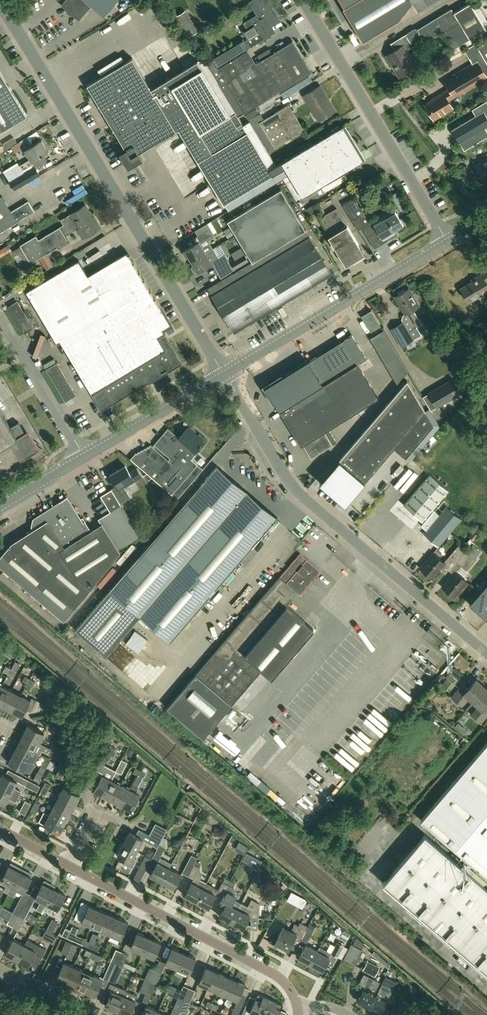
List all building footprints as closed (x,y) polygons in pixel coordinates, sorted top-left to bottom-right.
[(117,0),(67,0),(62,5),(79,19),(91,5),(104,16),(117,0)] [(243,41),(247,49),(251,46),(275,32),(272,26),(279,22),(273,12),(275,11),(269,0),(253,0),(250,2),(258,14),(250,19),(249,18),(243,21),(247,28),(242,30),(247,39),(243,41)] [(343,8),(363,41),(398,20),(413,4),(417,11),(436,0),(338,0),(343,8)] [(407,36),(410,41),(404,45),(406,50),(423,39),(425,42),(442,32),(452,49),(453,49),(455,53),(486,33),(486,21),(475,1),(471,4),(470,3),(454,13),(451,9),(417,29),(414,28),(407,33),(407,36)] [(185,10),(173,17),(179,27),(181,26),(188,37),(198,30),(185,10)] [(212,58),(205,62),(238,117),(244,112),(245,113),(312,73),(293,41),(248,68),(240,55),(248,50),(247,49),(243,41),(242,40),(212,58)] [(484,58),(486,64),(486,40),(477,46),(475,43),(484,58)] [(406,50),(404,45),(403,45),(386,55),(393,66),(394,65),(401,77),(417,67),(416,66),(420,64),(421,60),(418,54),(413,53),(410,55),(406,50)] [(177,131),(176,130),(151,88),(133,58),(88,85),(127,150),(120,154),(129,168),(144,159),(140,153),(177,131)] [(486,78),(486,64),(484,58),(478,62),(478,61),(454,75),(455,76),(445,82),(449,88),(437,96),(438,96),(424,104),(433,120),(453,109),(448,101),(463,91),(464,92),(486,78)] [(230,134),(238,129),(197,61),(151,88),(176,130),(177,131),(180,129),(198,161),(233,140),(230,134)] [(0,70),(0,132),(28,116),(0,70)] [(335,111),(320,86),(305,95),(319,120),(335,111)] [(486,101),(472,109),(476,116),(451,130),(458,140),(459,143),(460,143),(464,150),(486,136),(486,131),(485,128),(486,127),(486,102),(486,101)] [(275,113),(264,119),(260,113),(249,119),(250,120),(268,151),(275,147),(290,138),(291,139),(305,130),(289,104),(275,113)] [(243,126),(238,129),(230,134),(233,140),(198,161),(224,204),(252,187),(256,193),(283,177),(289,173),(282,162),(276,165),(268,151),(250,120),(242,125),(243,126)] [(364,159),(343,125),(282,162),(289,173),(302,196),(364,159)] [(18,167),(22,173),(20,174),(15,165),(5,171),(11,181),(10,182),(15,190),(39,175),(35,169),(47,162),(43,155),(48,152),(42,140),(25,150),(31,159),(18,167)] [(476,167),(485,182),(486,181),(486,160),(476,167)] [(279,246),(289,239),(306,230),(281,189),(254,205),(279,246)] [(399,191),(391,195),(401,211),(408,206),(399,191)] [(0,195),(0,229),(35,209),(29,199),(12,208),(3,193),(0,195)] [(365,225),(368,229),(371,227),(369,223),(354,197),(343,204),(358,230),(365,225)] [(26,241),(21,244),(20,245),(21,245),(12,251),(20,265),(24,263),(25,265),(30,262),(31,263),(39,258),(45,268),(53,263),(47,253),(68,241),(64,235),(77,226),(84,237),(99,228),(86,205),(70,214),(60,220),(64,225),(60,228),(59,227),(38,239),(36,236),(26,241)] [(252,262),(257,259),(273,249),(279,246),(254,205),(228,221),(252,262)] [(374,225),(371,227),(368,229),(364,231),(374,248),(387,241),(385,236),(395,230),(403,225),(399,219),(395,212),(374,225)] [(323,217),(320,219),(330,235),(328,236),(346,265),(365,254),(342,217),(328,225),(323,217)] [(195,231),(201,241),(213,233),(207,224),(195,231)] [(306,230),(289,239),(316,284),(332,274),(306,230)] [(273,249),(299,293),(316,284),(289,239),(279,246),(273,249)] [(189,257),(192,261),(213,248),(211,249),(209,245),(203,248),(199,241),(184,250),(184,252),(186,257),(188,258),(189,257)] [(8,244),(0,249),(0,255),(11,249),(8,244)] [(235,259),(230,262),(234,269),(249,261),(241,247),(231,253),(235,259)] [(219,258),(213,248),(192,261),(194,265),(193,265),(192,267),(195,272),(197,272),(214,262),(217,267),(229,259),(226,254),(219,258)] [(273,249),(257,259),(283,303),(299,293),(273,249)] [(27,291),(44,321),(50,330),(57,343),(61,341),(61,342),(110,313),(102,300),(141,276),(127,252),(87,276),(78,260),(27,291)] [(257,259),(252,262),(241,268),(267,313),(283,303),(257,259)] [(241,268),(224,278),(251,322),(267,313),(241,268)] [(472,280),(473,281),(460,289),(468,302),(486,290),(486,285),(485,281),(486,280),(486,271),(472,280)] [(110,313),(61,342),(92,393),(138,366),(147,381),(149,381),(154,377),(160,374),(161,376),(181,364),(167,340),(163,334),(164,333),(162,330),(171,325),(141,276),(102,300),(110,313)] [(251,322),(224,278),(208,288),(234,332),(251,322)] [(408,288),(395,297),(413,328),(421,324),(413,309),(419,306),(408,288)] [(18,301),(8,306),(24,334),(34,328),(18,301)] [(379,325),(370,310),(361,316),(370,331),(379,325)] [(391,329),(401,346),(413,339),(403,322),(391,329)] [(303,444),(328,428),(378,397),(356,363),(365,357),(351,335),(309,361),(308,360),(282,376),(266,386),(280,409),(281,409),(279,410),(301,445),(303,444)] [(57,362),(46,369),(65,402),(77,395),(57,362)] [(148,382),(147,381),(138,366),(92,393),(91,394),(101,410),(110,405),(148,382)] [(364,480),(394,446),(406,456),(434,424),(426,410),(425,410),(408,379),(339,458),(364,480)] [(452,379),(428,393),(436,407),(460,393),(452,379)] [(24,458),(39,449),(28,430),(25,432),(18,422),(10,427),(0,410),(0,472),(24,458)] [(151,445),(149,447),(191,483),(203,468),(197,464),(191,459),(197,452),(196,451),(202,445),(203,446),(208,440),(200,433),(198,435),(188,427),(180,437),(169,428),(155,444),(170,458),(169,460),(151,445)] [(337,442),(328,428),(303,444),(311,458),(337,442)] [(191,483),(149,447),(148,446),(146,449),(145,448),(143,450),(142,450),(140,452),(139,451),(137,454),(136,453),(131,459),(139,466),(172,494),(178,498),(191,483)] [(278,517),(217,465),(76,629),(106,655),(140,615),(170,642),(278,517)] [(120,503),(121,502),(130,497),(124,487),(141,477),(136,468),(129,472),(125,465),(110,475),(116,486),(111,489),(112,489),(120,503)] [(430,474),(403,504),(422,520),(426,516),(448,490),(430,474)] [(135,539),(141,535),(121,502),(120,503),(112,489),(100,496),(110,512),(99,518),(102,523),(88,532),(67,498),(34,518),(31,530),(12,542),(0,556),(0,565),(64,620),(91,588),(94,584),(120,552),(119,549),(135,539)] [(430,526),(426,522),(419,530),(438,546),(461,519),(447,506),(433,522),(430,526)] [(469,537),(470,538),(466,543),(469,545),(474,541),(478,535),(474,531),(469,537)] [(445,573),(465,550),(458,545),(444,562),(433,552),(420,568),(432,578),(439,569),(445,573)] [(465,550),(445,573),(445,574),(448,570),(453,573),(442,586),(454,597),(467,581),(456,572),(461,566),(466,570),(475,559),(465,550)] [(196,674),(167,708),(203,738),(231,705),(231,704),(262,669),(244,654),(286,605),(297,592),(299,594),(312,580),(313,581),(316,578),(314,577),(320,570),(308,559),(306,557),(300,553),(280,576),(196,674)] [(473,611),(486,624),(486,595),(473,611)] [(314,629),(286,605),(244,654),(262,669),(272,677),(314,629)] [(468,697),(473,701),(485,688),(475,679),(468,688),(463,683),(451,697),(461,706),(468,697)] [(2,685),(0,689),(0,705),(3,707),(12,690),(2,685)] [(485,688),(473,701),(479,706),(471,714),(481,723),(486,715),(486,689),(485,688)] [(3,707),(13,711),(21,695),(12,690),(3,707)] [(21,695),(13,711),(23,716),(27,709),(31,712),(37,700),(32,697),(31,700),(21,695)] [(29,724),(24,734),(40,742),(45,733),(29,724)] [(24,734),(19,743),(35,752),(37,748),(42,751),(45,745),(40,742),(24,734)] [(19,743),(14,753),(34,763),(39,754),(35,752),(19,743)] [(421,820),(486,876),(486,743),(421,820)] [(34,763),(14,753),(9,763),(29,773),(34,763)] [(67,768),(72,759),(63,755),(59,763),(67,768)] [(43,762),(44,762),(41,767),(46,770),(48,765),(53,767),(56,762),(45,757),(43,762)] [(103,795),(111,779),(116,770),(101,762),(91,781),(96,784),(93,790),(103,795)] [(17,781),(3,773),(0,778),(0,786),(11,792),(19,796),(21,791),(14,787),(17,781)] [(103,795),(112,800),(121,784),(111,779),(103,795)] [(40,786),(29,780),(26,786),(37,791),(40,786)] [(112,800),(122,805),(130,789),(121,784),(112,800)] [(130,789),(122,805),(131,810),(140,794),(136,792),(138,787),(133,784),(130,789)] [(11,792),(0,786),(0,801),(5,804),(8,798),(16,802),(19,796),(11,792)] [(59,796),(75,804),(80,794),(64,786),(59,796)] [(70,814),(75,804),(59,796),(54,805),(70,814)] [(25,800),(19,811),(25,814),(31,803),(25,800)] [(49,815),(65,823),(70,814),(54,805),(49,815)] [(65,823),(49,815),(44,812),(39,822),(60,833),(65,823)] [(149,835),(161,841),(167,829),(156,822),(149,835)] [(137,851),(146,833),(139,829),(136,835),(130,832),(123,843),(137,851)] [(424,835),(383,883),(410,906),(407,910),(449,946),(452,942),(458,947),(455,951),(486,978),(486,888),(424,835)] [(240,841),(236,847),(244,852),(248,847),(240,841)] [(137,859),(133,857),(137,851),(123,843),(117,855),(123,859),(121,862),(132,868),(137,859)] [(165,847),(159,844),(153,855),(159,858),(160,857),(165,847)] [(247,853),(243,860),(258,868),(262,861),(247,853)] [(197,858),(191,854),(191,856),(182,873),(188,876),(194,864),(197,858)] [(152,859),(145,855),(139,867),(145,870),(152,859)] [(150,875),(162,882),(169,868),(172,863),(160,857),(159,858),(157,862),(150,875)] [(9,893),(13,886),(21,871),(17,869),(18,867),(11,863),(10,866),(9,865),(1,882),(6,885),(4,890),(9,893)] [(200,867),(194,864),(188,876),(194,879),(185,896),(197,902),(206,884),(201,881),(200,867)] [(181,874),(169,868),(162,882),(174,888),(181,874)] [(25,873),(21,871),(13,886),(9,893),(14,896),(18,889),(24,892),(25,892),(32,877),(33,874),(26,871),(25,873)] [(25,919),(31,908),(36,898),(41,901),(36,909),(42,912),(46,904),(55,889),(51,887),(52,884),(45,881),(44,883),(43,883),(38,893),(32,890),(30,895),(25,905),(19,916),(25,919)] [(223,882),(217,893),(222,896),(228,884),(223,882)] [(218,890),(206,884),(197,902),(209,908),(216,895),(218,890)] [(223,896),(218,905),(224,909),(220,916),(231,922),(241,903),(235,900),(236,898),(237,895),(235,894),(234,888),(228,884),(222,896),(223,896)] [(55,889),(46,904),(58,910),(66,895),(55,889)] [(291,891),(286,900),(302,909),(307,900),(291,891)] [(30,895),(25,892),(24,892),(13,913),(19,916),(25,905),(30,895)] [(252,899),(248,907),(241,903),(231,922),(243,929),(250,916),(252,918),(258,918),(260,905),(260,903),(252,899)] [(74,918),(81,921),(91,926),(99,909),(89,905),(86,910),(79,907),(74,918)] [(99,909),(91,926),(101,930),(108,914),(99,909)] [(7,924),(13,927),(19,916),(13,913),(7,924)] [(118,918),(108,914),(101,930),(111,934),(118,918)] [(19,916),(13,927),(19,930),(25,919),(19,916)] [(118,918),(111,934),(121,939),(128,922),(118,918)] [(52,919),(47,930),(52,933),(58,922),(52,919)] [(291,931),(283,927),(274,944),(281,948),(283,946),(289,949),(295,938),(300,941),(302,938),(306,930),(295,923),(291,931)] [(72,926),(67,938),(73,940),(78,929),(72,926)] [(306,930),(302,938),(307,941),(314,929),(308,926),(306,930)] [(46,931),(42,938),(54,944),(56,940),(57,937),(46,931)] [(142,953),(149,938),(138,932),(131,948),(142,953)] [(161,943),(149,938),(142,953),(154,958),(161,943)] [(17,960),(25,945),(13,939),(5,954),(17,960)] [(28,939),(25,945),(17,960),(19,961),(19,960),(21,961),(20,964),(27,967),(28,966),(31,961),(37,964),(41,957),(42,958),(47,949),(28,939)] [(95,944),(90,942),(85,940),(83,945),(93,949),(95,944)] [(61,952),(67,955),(72,943),(66,941),(61,952)] [(337,942),(331,953),(337,956),(343,945),(337,942)] [(299,958),(311,964),(318,950),(306,944),(299,958)] [(320,947),(318,950),(311,964),(322,970),(331,953),(327,951),(320,947)] [(177,968),(184,953),(172,948),(166,963),(177,968)] [(111,961),(117,964),(122,952),(116,949),(111,961)] [(122,952),(117,964),(123,966),(128,955),(122,952)] [(196,958),(184,953),(177,968),(189,973),(196,958)] [(367,960),(363,969),(363,970),(375,976),(380,967),(367,960)] [(106,972),(112,975),(117,964),(111,961),(106,972)] [(66,983),(74,966),(64,962),(56,979),(66,983)] [(117,964),(112,975),(118,978),(123,966),(117,964)] [(66,983),(76,987),(83,971),(74,966),(66,983)] [(198,983),(209,988),(216,971),(206,967),(198,983)] [(145,979),(150,982),(156,971),(150,968),(145,979)] [(76,987),(86,991),(93,975),(83,971),(76,987)] [(156,971),(150,982),(156,984),(161,973),(156,971)] [(209,988),(218,992),(226,975),(216,971),(209,988)] [(93,975),(86,991),(96,996),(103,979),(93,975)] [(235,980),(226,975),(218,992),(228,996),(235,980)] [(369,1006),(380,1012),(396,982),(385,976),(376,993),(369,1006)] [(145,993),(145,994),(150,982),(145,979),(139,991),(145,993)] [(369,1006),(376,993),(375,993),(380,983),(373,979),(368,989),(364,987),(357,1001),(369,1006)] [(235,980),(228,996),(238,1000),(231,1014),(238,1014),(249,990),(244,988),(245,984),(235,980)] [(156,984),(150,982),(145,994),(151,996),(156,984)] [(184,986),(179,997),(184,1000),(189,988),(184,986)] [(195,991),(189,988),(184,1000),(185,1000),(190,1002),(195,991)] [(105,1006),(117,1011),(124,996),(112,991),(105,1006)] [(147,1006),(151,996),(145,994),(145,993),(141,1003),(147,1006)] [(247,1003),(243,1013),(245,1013),(246,1011),(256,1014),(264,1014),(270,999),(258,994),(253,1005),(247,1003)] [(121,1013),(121,1014),(129,1014),(135,1001),(124,996),(117,1011),(121,1013)] [(184,1000),(185,1000),(184,1000),(179,997),(173,1009),(179,1011),(184,1000)] [(408,1001),(401,998),(396,1008),(403,1012),(408,1001)] [(283,1005),(270,999),(264,1014),(279,1014),(283,1005)] [(190,1002),(185,1000),(184,1000),(179,1011),(177,1014),(185,1014),(190,1002)] [(158,1011),(147,1006),(143,1014),(157,1014),(158,1011)]
